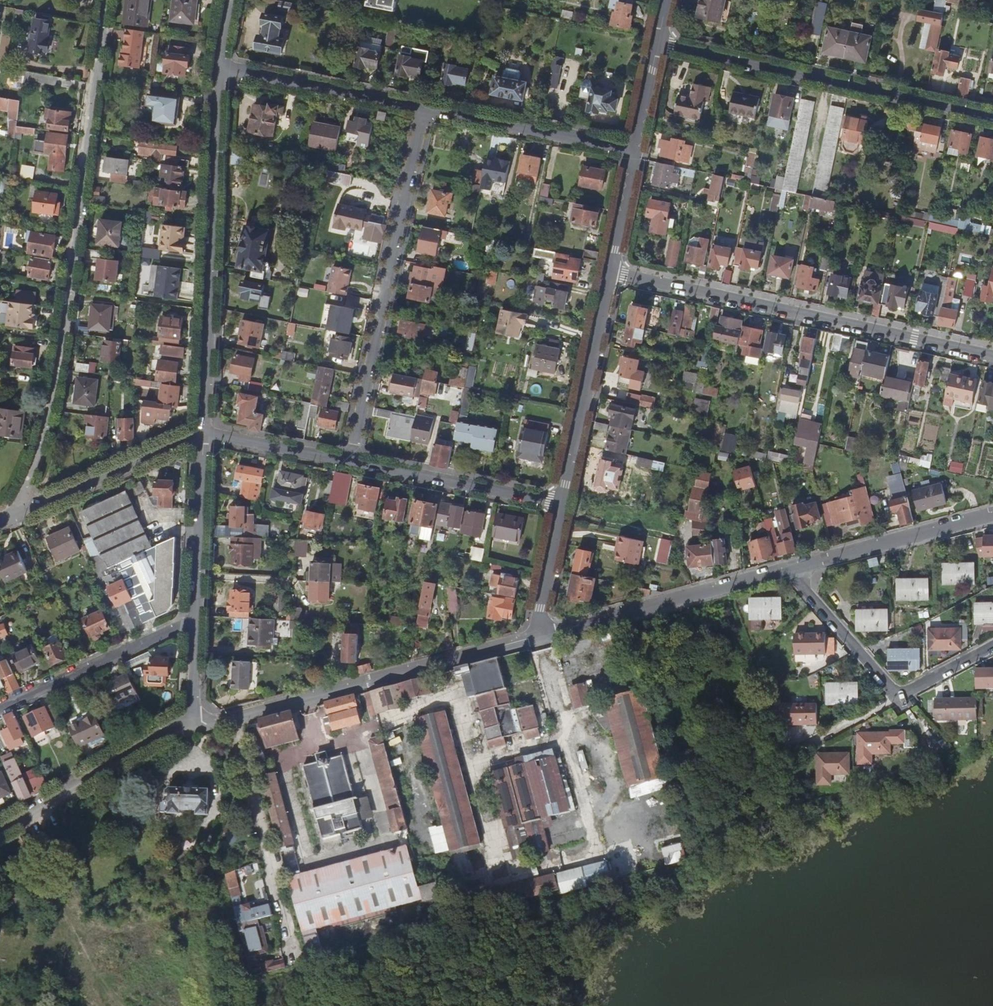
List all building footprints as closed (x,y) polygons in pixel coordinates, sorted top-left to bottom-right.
[(150,0),(128,0),(125,23),(147,26),(150,0)] [(198,0),(176,0),(173,21),(195,24),(198,0)] [(398,0),(368,0),(367,5),(396,11),(398,0)] [(619,0),(610,0),(608,8),(617,10),(619,0)] [(633,1),(626,0),(619,0),(617,10),(617,13),(614,13),(612,25),(630,29),(632,17),(630,16),(633,1)] [(698,18),(720,23),(725,0),(702,0),(698,18)] [(943,16),(942,16),(946,0),(942,0),(940,0),(939,0),(935,18),(929,18),(928,24),(931,24),(925,50),(935,53),(943,16)] [(290,11),(292,3),(279,1),(278,8),(290,11)] [(826,6),(817,5),(810,35),(820,37),(826,6)] [(278,39),(280,28),(281,28),(283,17),(264,13),(262,25),(265,25),(262,36),(259,36),(256,49),(281,53),(284,40),(278,39)] [(47,40),(51,21),(35,18),(29,51),(45,54),(46,51),(50,51),(51,41),(47,40)] [(395,42),(399,24),(388,22),(385,40),(395,42)] [(826,35),(825,37),(826,38),(823,54),(844,58),(849,34),(828,29),(827,35),(826,35)] [(143,43),(144,32),(128,30),(125,55),(122,55),(121,67),(140,70),(143,43)] [(869,47),(870,44),(869,44),(870,38),(849,34),(844,58),(864,63),(868,46),(869,47)] [(479,56),(482,41),(475,39),(472,54),(479,56)] [(145,70),(148,43),(143,43),(140,70),(145,70)] [(378,68),(381,53),(380,53),(381,46),(373,45),(372,52),(370,51),(369,50),(368,49),(368,46),(362,45),(361,48),(359,48),(356,66),(366,68),(367,65),(378,68)] [(188,56),(189,49),(170,47),(169,54),(167,54),(166,64),(160,63),(159,64),(158,70),(159,72),(165,72),(165,73),(186,76),(187,67),(188,67),(190,56),(188,56)] [(957,69),(959,59),(948,56),(948,53),(938,51),(933,74),(944,76),(945,67),(957,69)] [(421,76),(423,62),(412,59),(411,58),(401,56),(397,74),(408,76),(409,74),(421,76)] [(557,87),(563,58),(553,56),(547,85),(557,87)] [(465,85),(468,70),(456,67),(457,64),(446,62),(442,83),(453,85),(453,82),(465,85)] [(23,76),(24,71),(12,69),(12,75),(17,75),(17,78),(20,79),(20,76),(23,76)] [(40,81),(41,74),(24,71),(23,76),(23,78),(40,81)] [(507,98),(511,79),(492,76),(490,86),(493,86),(491,94),(507,98)] [(74,88),(75,80),(59,77),(58,85),(74,88)] [(575,93),(578,78),(573,77),(570,92),(575,93)] [(523,101),(527,83),(511,79),(507,98),(523,101)] [(967,98),(971,81),(961,79),(957,96),(967,98)] [(615,111),(618,100),(610,98),(611,92),(592,88),(592,86),(590,81),(586,80),(583,84),(582,86),(579,98),(590,101),(588,111),(590,111),(590,113),(597,115),(597,113),(607,115),(608,109),(615,111)] [(705,108),(710,89),(693,85),(688,105),(674,102),(671,115),(696,120),(699,107),(705,108)] [(176,123),(179,99),(176,99),(177,91),(151,88),(149,104),(157,105),(155,121),(176,123)] [(755,120),(759,100),(734,94),(730,114),(755,120)] [(787,130),(794,99),(774,95),(768,126),(787,130)] [(20,102),(0,99),(0,110),(19,112),(20,102)] [(794,193),(814,103),(800,100),(781,190),(794,193)] [(272,136),(279,106),(270,104),(269,108),(255,105),(249,132),(272,136)] [(825,200),(844,109),(831,107),(812,197),(825,200)] [(67,120),(69,112),(47,108),(46,117),(51,118),(50,127),(69,130),(71,121),(67,120)] [(386,121),(387,114),(380,112),(378,119),(386,121)] [(917,131),(918,124),(920,114),(913,113),(910,130),(917,131)] [(863,145),(868,123),(844,117),(843,121),(846,122),(842,140),(843,140),(858,144),(863,145)] [(364,135),(367,120),(357,118),(356,123),(349,122),(347,132),(364,135)] [(337,150),(341,127),(315,122),(310,145),(337,150)] [(30,133),(31,126),(17,124),(16,130),(22,131),(30,133)] [(935,154),(941,129),(918,124),(917,131),(913,149),(935,154)] [(967,154),(971,135),(953,131),(949,147),(959,149),(958,152),(967,154)] [(63,171),(69,135),(49,132),(48,141),(37,139),(35,151),(46,153),(46,152),(52,153),(49,168),(63,171)] [(982,138),(978,157),(992,160),(992,141),(982,138)] [(689,164),(692,148),(682,146),(683,142),(672,140),(671,143),(660,140),(659,147),(663,148),(661,156),(660,156),(658,163),(673,166),(674,161),(689,164)] [(858,147),(858,144),(843,140),(843,142),(843,145),(843,146),(844,149),(845,150),(846,151),(850,152),(852,152),(854,152),(856,149),(857,148),(858,147)] [(159,161),(160,153),(175,155),(176,147),(153,144),(153,142),(142,141),(140,155),(151,156),(151,160),(159,161)] [(247,166),(247,156),(247,149),(230,148),(230,165),(247,166)] [(537,176),(541,159),(522,156),(519,172),(537,176)] [(125,183),(128,159),(107,157),(104,176),(110,177),(109,181),(125,183)] [(188,167),(189,160),(170,158),(169,165),(188,167)] [(494,161),(485,159),(481,183),(491,185),(492,181),(505,183),(509,161),(499,160),(499,162),(494,161)] [(674,178),(675,174),(672,173),(674,167),(673,166),(658,163),(657,170),(656,170),(653,185),(669,189),(670,182),(677,184),(678,179),(674,178)] [(32,180),(35,166),(22,164),(20,178),(32,180)] [(182,186),(184,168),(163,165),(161,176),(169,177),(168,180),(173,180),(173,185),(182,186)] [(601,189),(605,172),(583,167),(580,185),(601,189)] [(350,185),(352,176),(333,172),(328,171),(327,176),(331,176),(330,181),(350,185)] [(479,183),(481,172),(474,171),(472,182),(479,183)] [(718,202),(724,178),(713,175),(708,201),(715,203),(715,201),(718,202)] [(748,190),(750,184),(739,181),(738,188),(748,190)] [(548,198),(551,186),(542,184),(540,196),(548,198)] [(186,207),(188,192),(158,188),(158,187),(151,186),(150,193),(157,194),(156,203),(186,207)] [(445,216),(449,194),(432,191),(427,213),(445,216)] [(53,227),(58,195),(37,192),(33,224),(53,227)] [(777,212),(780,196),(774,195),(770,211),(777,212)] [(104,206),(105,198),(91,196),(90,205),(104,206)] [(552,205),(553,199),(548,198),(540,196),(538,202),(552,205)] [(809,207),(811,197),(805,196),(802,210),(808,211),(809,207)] [(832,212),(834,202),(825,200),(812,197),(811,197),(809,207),(832,212)] [(667,219),(670,204),(651,200),(647,217),(654,218),(651,233),(666,236),(669,219),(667,219)] [(596,226),(599,208),(575,203),(572,221),(596,226)] [(368,221),(369,212),(342,207),(338,229),(349,231),(350,227),(362,230),(363,227),(366,228),(366,231),(368,231),(381,234),(384,234),(386,225),(383,224),(384,218),(373,216),(372,222),(368,221)] [(929,217),(900,211),(899,216),(928,222),(929,217)] [(931,222),(930,228),(944,230),(945,224),(977,230),(978,223),(933,215),(932,223),(931,222)] [(119,247),(123,222),(101,220),(98,244),(119,247)] [(181,251),(184,227),(164,225),(161,249),(181,251)] [(265,261),(270,231),(261,229),(247,227),(246,231),(243,232),(242,239),(244,241),(239,266),(254,269),(252,277),(270,280),(272,272),(270,270),(271,266),(268,262),(265,261)] [(436,255),(439,238),(443,239),(444,231),(423,227),(418,251),(430,254),(429,256),(433,257),(434,254),(436,255)] [(64,247),(66,237),(33,231),(29,253),(52,257),(54,245),(64,247)] [(379,242),(381,234),(368,231),(366,239),(379,242)] [(454,233),(444,231),(443,239),(452,241),(454,233)] [(529,247),(532,235),(524,233),(522,246),(529,247)] [(675,267),(680,242),(670,240),(665,265),(675,267)] [(758,267),(763,243),(746,240),(744,250),(736,248),(733,263),(741,265),(740,266),(751,268),(752,266),(758,267)] [(492,253),(494,242),(488,241),(486,252),(492,253)] [(144,246),(142,254),(160,259),(162,250),(144,246)] [(727,266),(731,250),(713,246),(709,267),(719,269),(720,264),(727,266)] [(703,263),(706,250),(688,247),(684,262),(700,265),(698,278),(704,280),(707,267),(705,266),(706,263),(703,263)] [(597,261),(599,252),(585,249),(583,258),(597,261)] [(577,282),(581,260),(571,258),(571,256),(556,253),(554,262),(557,263),(554,277),(577,282)] [(49,279),(52,260),(33,257),(30,276),(49,279)] [(789,278),(793,261),(773,257),(769,274),(789,278)] [(116,282),(119,260),(99,258),(96,279),(116,282)] [(826,271),(829,259),(822,258),(819,270),(826,271)] [(833,273),(835,260),(829,259),(826,271),(833,273)] [(425,265),(425,269),(434,271),(431,286),(436,288),(441,289),(445,269),(425,265)] [(797,287),(802,266),(797,265),(792,286),(797,287)] [(180,282),(182,269),(159,266),(155,297),(175,299),(177,282),(180,282)] [(346,295),(351,269),(333,266),(328,292),(346,295)] [(816,292),(819,281),(813,279),(816,269),(802,266),(797,287),(816,292)] [(431,286),(434,271),(425,269),(416,267),(414,273),(412,283),(431,286)] [(494,285),(496,272),(489,270),(487,278),(486,283),(494,285)] [(992,270),(989,288),(984,287),(981,300),(991,302),(992,295),(992,270)] [(543,281),(544,274),(529,271),(528,278),(543,281)] [(729,285),(731,272),(726,271),(724,272),(722,284),(729,285)] [(847,295),(850,280),(832,276),(828,294),(838,296),(838,294),(847,295)] [(878,304),(883,280),(875,278),(875,281),(871,281),(868,283),(863,282),(859,300),(874,304),(871,317),(878,318),(881,305),(878,304)] [(954,328),(959,302),(952,300),(956,280),(947,278),(944,298),(939,318),(938,324),(954,328)] [(971,297),(974,282),(965,280),(962,295),(971,297)] [(262,295),(264,285),(243,281),(241,291),(244,292),(243,297),(261,302),(260,308),(269,310),(271,297),(262,295)] [(565,308),(569,286),(550,282),(546,304),(565,308)] [(435,296),(436,288),(431,286),(412,283),(410,297),(430,301),(431,295),(435,296)] [(904,307),(908,289),(885,284),(881,304),(898,308),(899,306),(904,307)] [(18,291),(16,303),(34,305),(35,293),(18,291)] [(939,318),(944,298),(921,293),(917,310),(923,312),(922,314),(939,318)] [(32,320),(34,305),(16,303),(10,302),(7,325),(34,329),(35,320),(32,320)] [(656,331),(661,310),(648,307),(647,309),(639,307),(640,305),(632,303),(631,306),(630,305),(629,314),(630,314),(628,325),(644,328),(656,331)] [(110,332),(113,307),(93,304),(89,330),(110,332)] [(319,328),(326,330),(331,305),(324,304),(319,328)] [(478,316),(481,305),(474,304),(472,315),(478,316)] [(331,305),(326,330),(350,334),(355,310),(331,305)] [(692,339),(697,317),(692,316),(694,307),(686,305),(684,316),(683,316),(679,336),(692,339)] [(717,321),(720,309),(713,308),(711,320),(717,321)] [(520,328),(520,323),(523,324),(525,324),(527,315),(523,314),(523,313),(501,309),(497,333),(518,337),(520,328)] [(683,316),(683,315),(673,312),(668,334),(679,336),(683,316)] [(180,338),(182,318),(160,316),(158,335),(160,336),(160,338),(153,337),(153,343),(161,344),(178,346),(179,338),(180,338)] [(738,345),(743,322),(722,317),(720,326),(716,325),(713,339),(738,345)] [(264,324),(242,319),(241,328),(243,328),(241,335),(239,344),(260,348),(264,324)] [(421,341),(425,324),(401,319),(400,327),(401,328),(400,330),(403,331),(402,333),(408,335),(407,338),(421,341)] [(641,342),(644,328),(628,325),(624,344),(634,346),(635,341),(641,342)] [(758,349),(762,331),(743,327),(739,345),(743,346),(741,353),(761,357),(762,350),(758,349)] [(811,362),(818,331),(811,329),(809,338),(805,337),(801,360),(802,360),(805,361),(811,362)] [(474,344),(476,334),(470,333),(467,350),(472,351),(474,344)] [(782,354),(786,339),(777,337),(778,335),(769,333),(765,351),(782,354)] [(839,351),(842,336),(835,334),(831,351),(839,352),(839,351)] [(348,358),(352,339),(335,335),(331,355),(348,358)] [(846,353),(850,338),(842,336),(839,351),(846,353)] [(119,361),(121,343),(105,341),(102,359),(119,361)] [(867,352),(868,345),(859,342),(858,350),(856,350),(848,383),(859,385),(862,373),(867,352)] [(183,357),(185,347),(178,346),(161,344),(160,353),(163,354),(162,354),(183,357)] [(632,352),(634,346),(624,344),(623,350),(630,352),(632,352)] [(554,373),(559,350),(538,345),(533,368),(554,373)] [(34,356),(35,352),(30,351),(31,348),(15,346),(13,364),(33,367),(33,365),(35,365),(36,364),(37,358),(36,356),(34,356)] [(294,361),(296,354),(283,352),(282,359),(294,361)] [(644,372),(636,370),(640,354),(632,352),(630,352),(628,357),(621,356),(620,365),(622,365),(620,375),(619,375),(617,384),(640,389),(644,372)] [(885,377),(889,357),(867,352),(862,373),(885,378),(885,377)] [(251,380),(255,360),(235,355),(232,372),(241,374),(240,380),(247,382),(251,380)] [(465,388),(469,369),(468,369),(470,359),(464,358),(462,367),(458,367),(456,376),(452,375),(450,385),(465,388)] [(176,383),(178,362),(160,360),(157,381),(176,383)] [(806,386),(811,362),(805,361),(804,365),(802,364),(800,373),(802,374),(799,385),(806,386)] [(924,386),(929,364),(919,362),(914,384),(912,395),(919,396),(921,385),(924,386)] [(89,373),(90,365),(77,363),(76,371),(89,373)] [(325,406),(333,369),(319,366),(311,402),(311,403),(325,406)] [(471,389),(476,367),(469,366),(469,369),(465,388),(466,388),(471,389)] [(702,394),(707,369),(701,367),(696,393),(702,394)] [(950,375),(951,370),(943,368),(940,382),(948,384),(950,375)] [(685,370),(684,379),(698,381),(699,372),(685,370)] [(436,382),(438,373),(426,371),(424,380),(436,382)] [(414,396),(418,378),(394,374),(391,392),(414,396)] [(972,403),(977,381),(950,375),(948,384),(945,397),(972,403)] [(94,406),(98,380),(77,377),(73,403),(94,406)] [(912,395),(914,384),(885,377),(885,378),(881,398),(899,402),(910,404),(912,395)] [(425,410),(428,393),(435,395),(438,382),(436,382),(424,380),(418,408),(425,410)] [(262,393),(263,385),(250,382),(248,391),(262,393)] [(984,383),(979,403),(988,405),(988,408),(992,409),(992,385),(984,383)] [(172,405),(177,405),(180,390),(162,387),(160,403),(172,405)] [(469,405),(472,389),(471,389),(466,388),(463,404),(469,405)] [(798,406),(801,393),(783,389),(781,399),(788,400),(787,402),(790,402),(790,404),(798,406)] [(256,413),(259,397),(241,394),(239,403),(243,404),(240,422),(252,425),(251,429),(261,431),(264,415),(256,413)] [(652,408),(654,399),(640,396),(639,396),(628,394),(625,403),(637,406),(638,404),(652,408)] [(706,416),(709,401),(695,398),(692,413),(706,416)] [(167,418),(171,416),(172,405),(160,403),(157,403),(158,402),(144,400),(141,421),(154,422),(155,416),(167,418)] [(311,403),(311,402),(303,401),(298,427),(306,429),(311,403)] [(348,411),(349,404),(336,401),(334,408),(348,411)] [(908,415),(910,404),(899,402),(897,412),(908,415)] [(498,430),(475,426),(475,427),(465,425),(469,405),(463,404),(459,421),(458,424),(457,424),(457,425),(454,438),(472,442),(471,447),(493,452),(498,430)] [(630,430),(635,410),(612,405),(610,414),(613,414),(610,426),(612,426),(630,430)] [(411,441),(415,421),(392,416),(393,411),(374,407),(373,415),(391,419),(387,437),(411,442),(411,441)] [(458,421),(460,408),(453,407),(450,419),(458,421)] [(27,412),(2,409),(0,425),(0,434),(23,437),(27,412)] [(335,428),(338,412),(323,409),(319,425),(335,428)] [(104,439),(105,426),(108,426),(109,417),(89,414),(89,416),(86,415),(85,423),(89,423),(87,437),(104,439)] [(428,444),(433,420),(416,416),(415,421),(411,441),(428,444)] [(134,438),(134,419),(117,420),(117,429),(120,429),(120,438),(134,438)] [(542,461),(549,424),(526,419),(518,456),(542,461)] [(818,444),(822,426),(799,421),(794,444),(808,447),(803,469),(812,471),(818,444)] [(606,431),(608,425),(594,422),(593,428),(606,431)] [(716,449),(721,425),(716,424),(711,448),(716,449)] [(625,454),(630,430),(612,426),(611,431),(610,430),(605,450),(625,454)] [(725,430),(722,449),(736,451),(739,432),(725,430)] [(448,468),(453,446),(449,445),(449,447),(435,444),(430,465),(448,468)] [(768,459),(790,462),(791,454),(769,451),(768,459)] [(920,466),(921,460),(899,455),(898,462),(920,466)] [(662,471),(664,463),(637,457),(635,465),(662,471)] [(617,489),(622,467),(613,465),(613,463),(601,460),(595,487),(596,489),(606,491),(608,490),(609,487),(617,489)] [(262,484),(264,471),(238,466),(236,479),(241,480),(238,496),(256,500),(259,483),(262,484)] [(755,485),(750,467),(734,471),(738,487),(743,485),(744,489),(755,485)] [(705,498),(710,473),(698,471),(695,486),(693,485),(688,510),(702,513),(705,498)] [(301,504),(306,476),(281,472),(277,490),(273,489),(271,499),(301,504)] [(340,496),(345,474),(336,472),(334,480),(331,493),(331,494),(340,496)] [(331,493),(334,480),(327,479),(325,492),(331,493)] [(174,495),(174,481),(157,480),(157,494),(160,494),(172,495),(174,495)] [(145,490),(141,482),(134,485),(138,494),(145,490)] [(947,500),(943,483),(913,491),(919,510),(933,506),(933,504),(947,500)] [(375,512),(380,489),(360,485),(358,494),(366,496),(365,501),(363,509),(375,512)] [(875,522),(866,488),(853,492),(854,497),(828,504),(834,525),(847,521),(849,529),(875,522)] [(82,512),(108,568),(99,573),(93,575),(119,634),(168,611),(174,605),(175,587),(176,587),(176,562),(176,535),(151,544),(126,491),(82,512)] [(172,509),(172,495),(160,494),(160,509),(172,509)] [(409,521),(412,506),(407,505),(408,499),(398,497),(398,501),(389,499),(385,517),(404,521),(404,519),(409,521)] [(914,521),(908,498),(891,503),(893,513),(899,511),(903,525),(914,521)] [(420,535),(427,502),(416,500),(410,533),(420,535)] [(431,540),(438,504),(427,502),(420,535),(420,538),(431,540)] [(820,519),(816,503),(804,506),(803,502),(792,505),(798,530),(810,527),(809,522),(820,519)] [(461,528),(465,507),(441,503),(437,523),(461,528)] [(834,525),(828,504),(822,506),(827,527),(834,525)] [(269,538),(269,525),(254,524),(254,515),(248,515),(248,507),(245,507),(245,506),(233,505),(233,514),(228,514),(227,519),(232,519),(232,526),(215,525),(215,536),(232,537),(262,538),(269,538)] [(481,536),(485,514),(466,510),(462,533),(481,536)] [(321,530),(324,515),(309,512),(307,519),(304,519),(304,522),(307,522),(306,527),(321,530)] [(520,540),(524,518),(499,513),(494,535),(520,540)] [(774,529),(771,518),(764,520),(765,522),(767,531),(774,529)] [(711,538),(708,521),(700,521),(693,519),(695,535),(711,538)] [(767,531),(765,522),(752,525),(755,534),(767,531)] [(79,549),(69,527),(47,537),(57,559),(79,549)] [(781,554),(777,536),(776,536),(774,529),(767,531),(769,537),(774,556),(781,554)] [(797,550),(792,532),(777,536),(781,554),(782,554),(797,550)] [(646,541),(620,536),(618,546),(620,546),(619,552),(618,559),(641,564),(646,541)] [(984,536),(984,538),(976,540),(980,557),(986,556),(992,556),(992,536),(984,536)] [(253,559),(254,544),(261,544),(262,538),(232,537),(232,553),(234,554),(234,564),(253,565),(253,559)] [(774,556),(769,537),(749,542),(754,562),(774,556)] [(667,564),(672,541),(662,538),(657,562),(667,564)] [(726,562),(723,539),(711,540),(712,544),(714,564),(726,562)] [(305,557),(306,540),(296,540),(295,540),(294,557),(305,557)] [(261,559),(261,544),(254,544),(253,559),(261,559)] [(714,564),(712,544),(688,547),(690,565),(691,566),(714,564)] [(482,561),(485,550),(473,547),(470,559),(482,561)] [(586,576),(591,552),(579,549),(574,574),(586,576)] [(18,551),(10,555),(11,557),(0,562),(0,571),(5,582),(28,571),(18,551)] [(879,565),(877,558),(869,560),(871,567),(879,565)] [(330,582),(331,563),(312,563),(312,572),(309,572),(309,581),(330,582)] [(501,572),(502,565),(491,563),(490,569),(501,572)] [(975,583),(975,563),(943,564),(944,584),(975,583)] [(515,596),(519,579),(506,576),(506,573),(503,573),(503,576),(498,575),(496,586),(500,587),(499,593),(515,596)] [(591,600),(595,578),(586,576),(574,574),(569,598),(580,601),(580,598),(591,600)] [(929,599),(928,579),(897,579),(897,599),(929,599)] [(330,601),(330,582),(309,581),(309,589),(311,590),(311,600),(330,601)] [(432,606),(437,583),(426,581),(417,626),(426,627),(432,606)] [(457,608),(454,586),(445,585),(449,610),(457,608)] [(654,594),(653,590),(640,587),(643,597),(654,594)] [(251,611),(252,592),(233,592),(233,601),(230,601),(229,611),(231,610),(231,617),(249,618),(250,611),(251,611)] [(285,611),(286,594),(275,593),(275,610),(285,611)] [(512,618),(516,599),(494,594),(489,618),(501,620),(502,616),(512,618)] [(783,619),(782,599),(751,600),(751,620),(753,620),(754,630),(763,629),(763,620),(783,619)] [(975,604),(976,624),(992,623),(992,603),(975,604)] [(301,620),(302,608),(292,607),(291,620),(300,621),(301,620)] [(111,627),(103,610),(84,619),(92,635),(93,635),(102,631),(111,627)] [(889,630),(888,610),(857,611),(857,630),(889,630)] [(274,637),(275,619),(252,618),(251,644),(262,645),(262,649),(271,649),(271,637),(274,637)] [(76,636),(72,625),(66,628),(67,631),(66,632),(69,639),(76,636)] [(961,638),(961,629),(930,629),(930,649),(961,649),(961,638)] [(103,638),(105,636),(102,631),(93,635),(95,639),(98,640),(103,638)] [(68,657),(61,641),(60,641),(57,634),(41,641),(52,664),(68,657)] [(357,661),(358,634),(346,634),(344,661),(357,661)] [(833,655),(832,641),(826,641),(826,635),(795,635),(795,655),(833,655)] [(41,663),(34,645),(14,655),(21,671),(41,663)] [(920,669),(920,649),(888,650),(889,670),(920,669)] [(126,669),(152,657),(149,651),(123,663),(126,669)] [(250,690),(252,656),(236,656),(234,689),(250,690)] [(169,675),(170,658),(153,657),(153,674),(169,675)] [(512,711),(499,658),(441,674),(443,685),(456,682),(455,678),(465,676),(471,700),(478,698),(489,742),(491,749),(506,746),(504,739),(525,734),(526,741),(540,737),(533,706),(512,711)] [(7,659),(0,662),(0,674),(5,686),(8,693),(14,690),(20,688),(7,659)] [(372,670),(370,663),(357,666),(359,674),(372,670)] [(976,669),(977,690),(992,689),(992,669),(976,669)] [(138,694),(129,675),(105,685),(114,705),(138,694)] [(404,707),(403,702),(431,694),(426,678),(371,692),(377,714),(404,707)] [(858,704),(858,684),(827,685),(827,705),(858,704)] [(591,705),(586,685),(571,689),(577,710),(592,706),(591,705)] [(666,779),(643,691),(605,702),(613,731),(629,789),(666,779)] [(377,714),(371,692),(365,694),(371,716),(377,714)] [(365,723),(359,696),(327,704),(331,718),(325,719),(326,725),(333,723),(334,730),(365,723)] [(489,742),(478,698),(471,700),(482,744),(489,742)] [(977,720),(977,700),(936,700),(936,720),(977,720)] [(613,731),(605,702),(591,705),(592,706),(595,720),(607,732),(613,731)] [(62,725),(53,705),(25,718),(34,737),(62,725)] [(818,725),(818,705),(776,705),(777,725),(818,725)] [(25,736),(14,713),(5,717),(10,730),(3,733),(11,751),(24,745),(23,743),(21,738),(25,736)] [(299,740),(292,713),(261,722),(262,724),(260,724),(263,738),(265,738),(268,748),(299,740)] [(479,844),(444,714),(416,721),(451,852),(479,844)] [(103,737),(95,718),(71,729),(75,738),(76,737),(81,747),(103,737)] [(267,762),(256,723),(248,725),(258,765),(267,762)] [(890,754),(890,744),(905,744),(905,748),(918,747),(917,731),(890,732),(890,734),(859,735),(860,765),(873,765),(873,754),(890,754)] [(407,829),(383,736),(370,740),(394,832),(407,829)] [(574,811),(559,751),(489,769),(491,775),(553,759),(568,813),(574,811)] [(27,786),(15,760),(14,760),(10,753),(1,757),(4,763),(14,785),(15,784),(23,802),(31,797),(27,786)] [(849,774),(849,755),(818,755),(819,786),(831,786),(831,775),(849,774)] [(361,830),(341,757),(326,761),(324,756),(316,758),(318,763),(303,767),(322,840),(361,830)] [(568,813),(553,759),(491,775),(513,860),(549,851),(541,820),(551,817),(568,813)] [(3,773),(0,775),(0,799),(12,793),(3,773)] [(294,844),(276,775),(262,778),(280,847),(294,844)] [(32,798),(48,788),(43,776),(27,786),(31,797),(32,798)] [(209,815),(211,790),(199,789),(200,785),(185,783),(184,788),(173,787),(170,791),(169,798),(165,802),(163,802),(162,811),(181,813),(181,811),(199,813),(199,814),(209,815)] [(610,796),(608,787),(591,792),(594,801),(610,796)] [(559,848),(551,817),(541,820),(549,851),(559,848)] [(252,837),(248,824),(239,828),(244,840),(252,837)] [(244,840),(239,828),(226,833),(231,845),(244,840)] [(663,847),(668,865),(686,859),(680,842),(663,847)] [(453,859),(481,852),(479,844),(451,852),(453,859)] [(423,901),(459,891),(455,875),(443,879),(442,873),(431,876),(433,881),(418,885),(409,852),(290,884),(304,935),(424,905),(423,901)] [(562,894),(610,881),(605,862),(557,875),(562,894)] [(238,868),(240,875),(260,870),(258,863),(238,868)] [(272,916),(270,906),(251,911),(250,904),(243,906),(238,881),(235,871),(226,875),(239,924),(257,919),(272,916)] [(497,906),(556,890),(552,876),(531,882),(517,885),(494,891),(497,906)] [(531,882),(529,876),(515,879),(517,885),(531,882)] [(268,896),(251,901),(253,907),(270,903),(268,896)] [(402,937),(395,913),(334,930),(340,953),(402,937)] [(261,950),(256,927),(258,927),(257,919),(239,924),(241,932),(246,930),(251,952),(261,950)] [(340,953),(334,930),(304,938),(310,961),(340,953)] [(281,969),(280,961),(273,963),(273,962),(261,965),(263,974),(281,969)]
